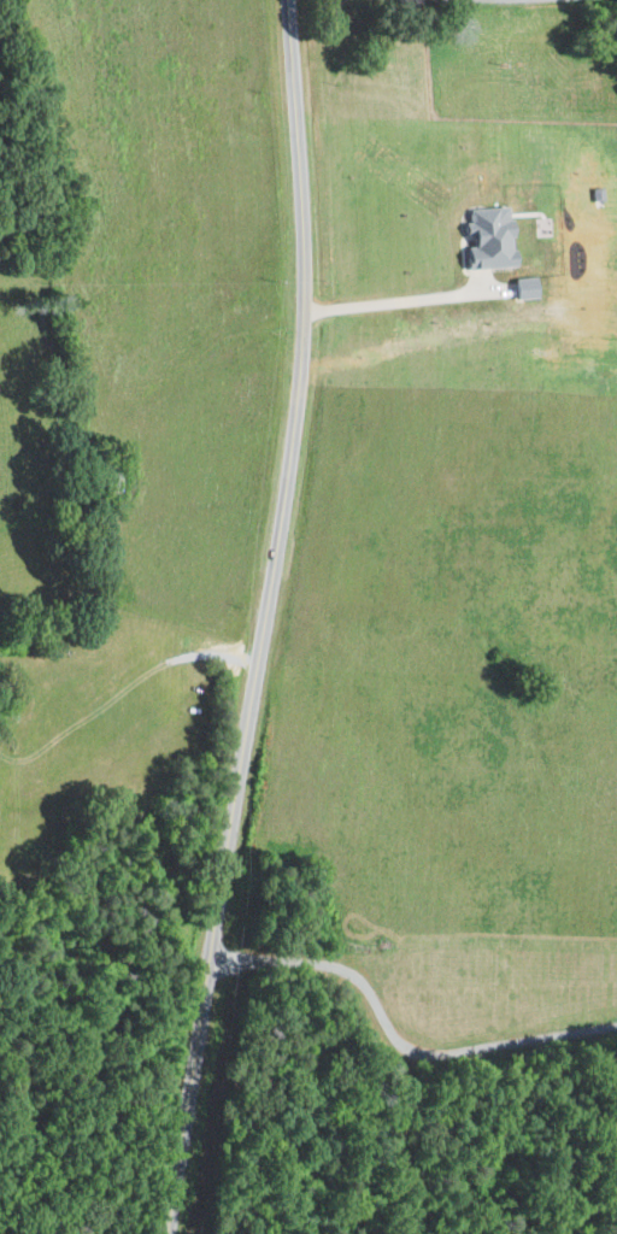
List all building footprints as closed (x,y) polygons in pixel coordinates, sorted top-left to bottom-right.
[(587,186),(598,184),(599,196),(588,198),(587,186)] [(466,205),(507,202),(511,260),(470,263),(466,205)] [(513,276),(534,275),(535,294),(513,295),(513,276)]
